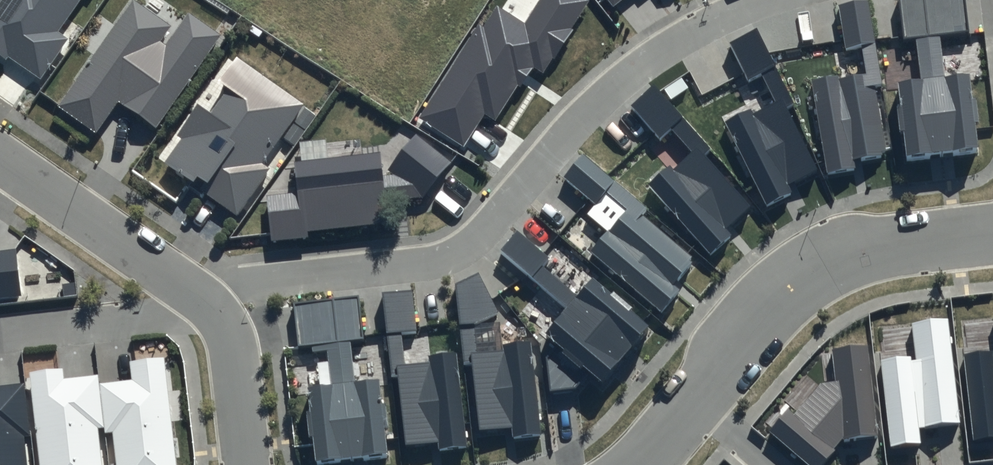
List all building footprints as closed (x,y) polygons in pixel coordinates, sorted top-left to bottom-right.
[(5,61),(9,57),(40,78),(67,40),(56,32),(78,0),(0,0),(0,57),(5,61)] [(135,0),(133,0),(59,106),(95,132),(118,100),(155,126),(220,35),(187,13),(165,44),(161,41),(171,25),(135,0)] [(525,23),(498,7),(484,28),(478,24),(419,119),(464,147),(485,114),(496,121),(518,85),(521,87),(534,67),(543,73),(589,0),(539,0),(525,23)] [(882,82),(869,0),(838,5),(845,48),(862,46),(866,73),(839,78),(838,74),(811,78),(826,173),(855,169),(853,158),(885,153),(874,84),(882,82)] [(904,37),(916,35),(921,79),(898,81),(901,105),(896,105),(899,131),(904,131),(907,156),(979,147),(971,74),(945,77),(940,35),(969,31),(966,0),(900,0),(904,37)] [(792,104),(755,31),(730,43),(748,80),(761,73),(776,103),(753,114),(750,108),(724,122),(766,207),(795,193),(790,184),(817,170),(786,107),(792,104)] [(305,103),(238,57),(222,79),(230,85),(210,114),(197,105),(175,135),(180,139),(162,166),(237,217),(272,167),(265,162),(305,103)] [(711,149),(655,87),(634,106),(661,136),(670,127),(693,153),(673,170),(668,164),(646,184),(710,255),(732,235),(726,228),(751,206),(705,155),(711,149)] [(380,152),(292,160),(295,192),(266,195),(270,241),(307,238),(306,230),(388,223),(386,201),(424,198),(452,156),(413,131),(387,170),(393,174),(382,175),(380,152)] [(648,208),(584,152),(562,177),(594,204),(606,191),(628,211),(593,251),(661,311),(679,291),(672,285),(695,259),(643,214),(648,208)] [(549,258),(517,229),(499,249),(567,308),(545,333),(558,343),(545,358),(550,391),(576,388),(590,371),(602,381),(650,326),(630,309),(632,308),(614,292),(612,294),(593,277),(578,296),(543,266),(549,258)] [(17,247),(0,248),(0,300),(23,297),(17,247)] [(499,314),(479,273),(455,284),(463,367),(472,366),(479,431),(512,427),(513,438),(541,435),(531,343),(503,346),(501,322),(482,324),(481,323),(499,314)] [(418,330),(414,289),(383,292),(391,377),(399,377),(405,444),(439,441),(440,449),(467,446),(458,352),(428,355),(429,362),(405,365),(401,332),(418,330)] [(364,338),(359,294),(292,301),(297,348),(310,346),(311,353),(327,351),(331,384),(306,387),(309,411),(307,412),(309,436),(314,435),(316,460),(388,452),(385,428),(389,427),(386,403),(383,403),(380,379),(354,381),(350,340),(364,338)] [(961,424),(949,319),(913,323),(917,360),(912,360),(911,355),(880,359),(891,448),(922,444),(920,429),(961,424)] [(866,345),(833,349),(839,399),(816,427),(789,405),(768,431),(809,464),(822,464),(842,440),(877,436),(866,345)] [(963,354),(972,441),(992,438),(992,351),(963,354)] [(164,356),(130,360),(132,378),(100,382),(106,434),(110,434),(114,464),(176,464),(164,356)] [(29,373),(39,464),(102,464),(98,426),(103,426),(97,374),(63,377),(62,370),(29,373)] [(24,434),(29,433),(24,381),(0,384),(0,464),(28,464),(24,434)]
